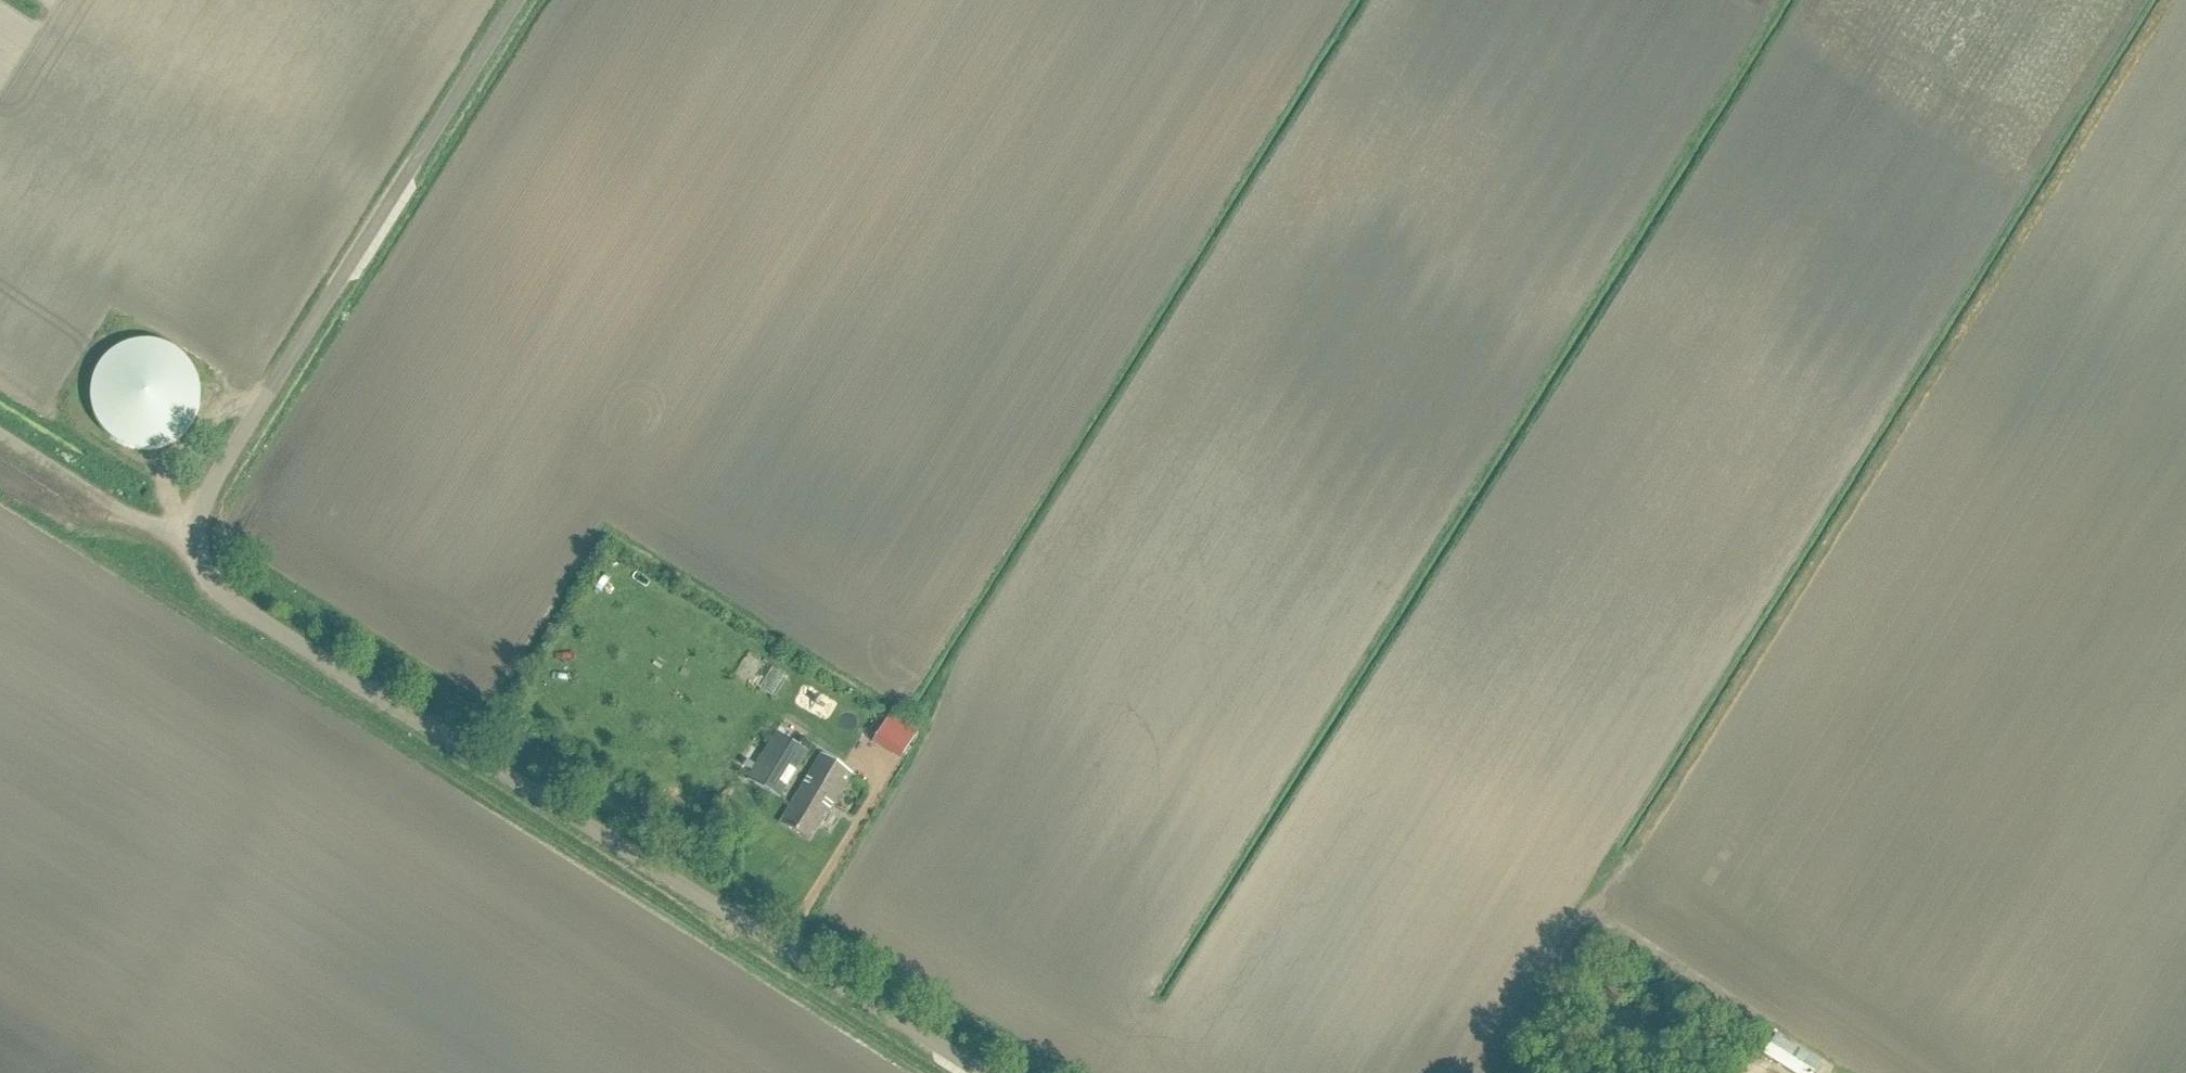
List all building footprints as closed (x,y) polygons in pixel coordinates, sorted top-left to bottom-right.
[(151,348),(141,347),(132,348),(123,350),(114,354),(106,360),(99,366),(94,374),(90,383),(87,392),(87,402),(87,411),(90,420),(94,429),(99,437),(106,444),(114,449),(123,453),(132,456),(141,456),(151,456),(160,453),(169,449),(177,444),(183,437),(189,429),(193,420),(195,411),(196,402),(195,392),(193,383),(189,374),(183,366),(177,360),(169,354),(160,350),(151,348)] [(779,799),(807,752),(775,733),(746,779),(779,799)] [(810,842),(851,776),(821,758),(781,823),(810,842)] [(1765,1058),(1790,1072),(1815,1072),(1821,1064),(1773,1035),(1761,1055),(1765,1058)] [(1732,1052),(1725,1064),(1739,1072),(1766,1072),(1732,1052)]
